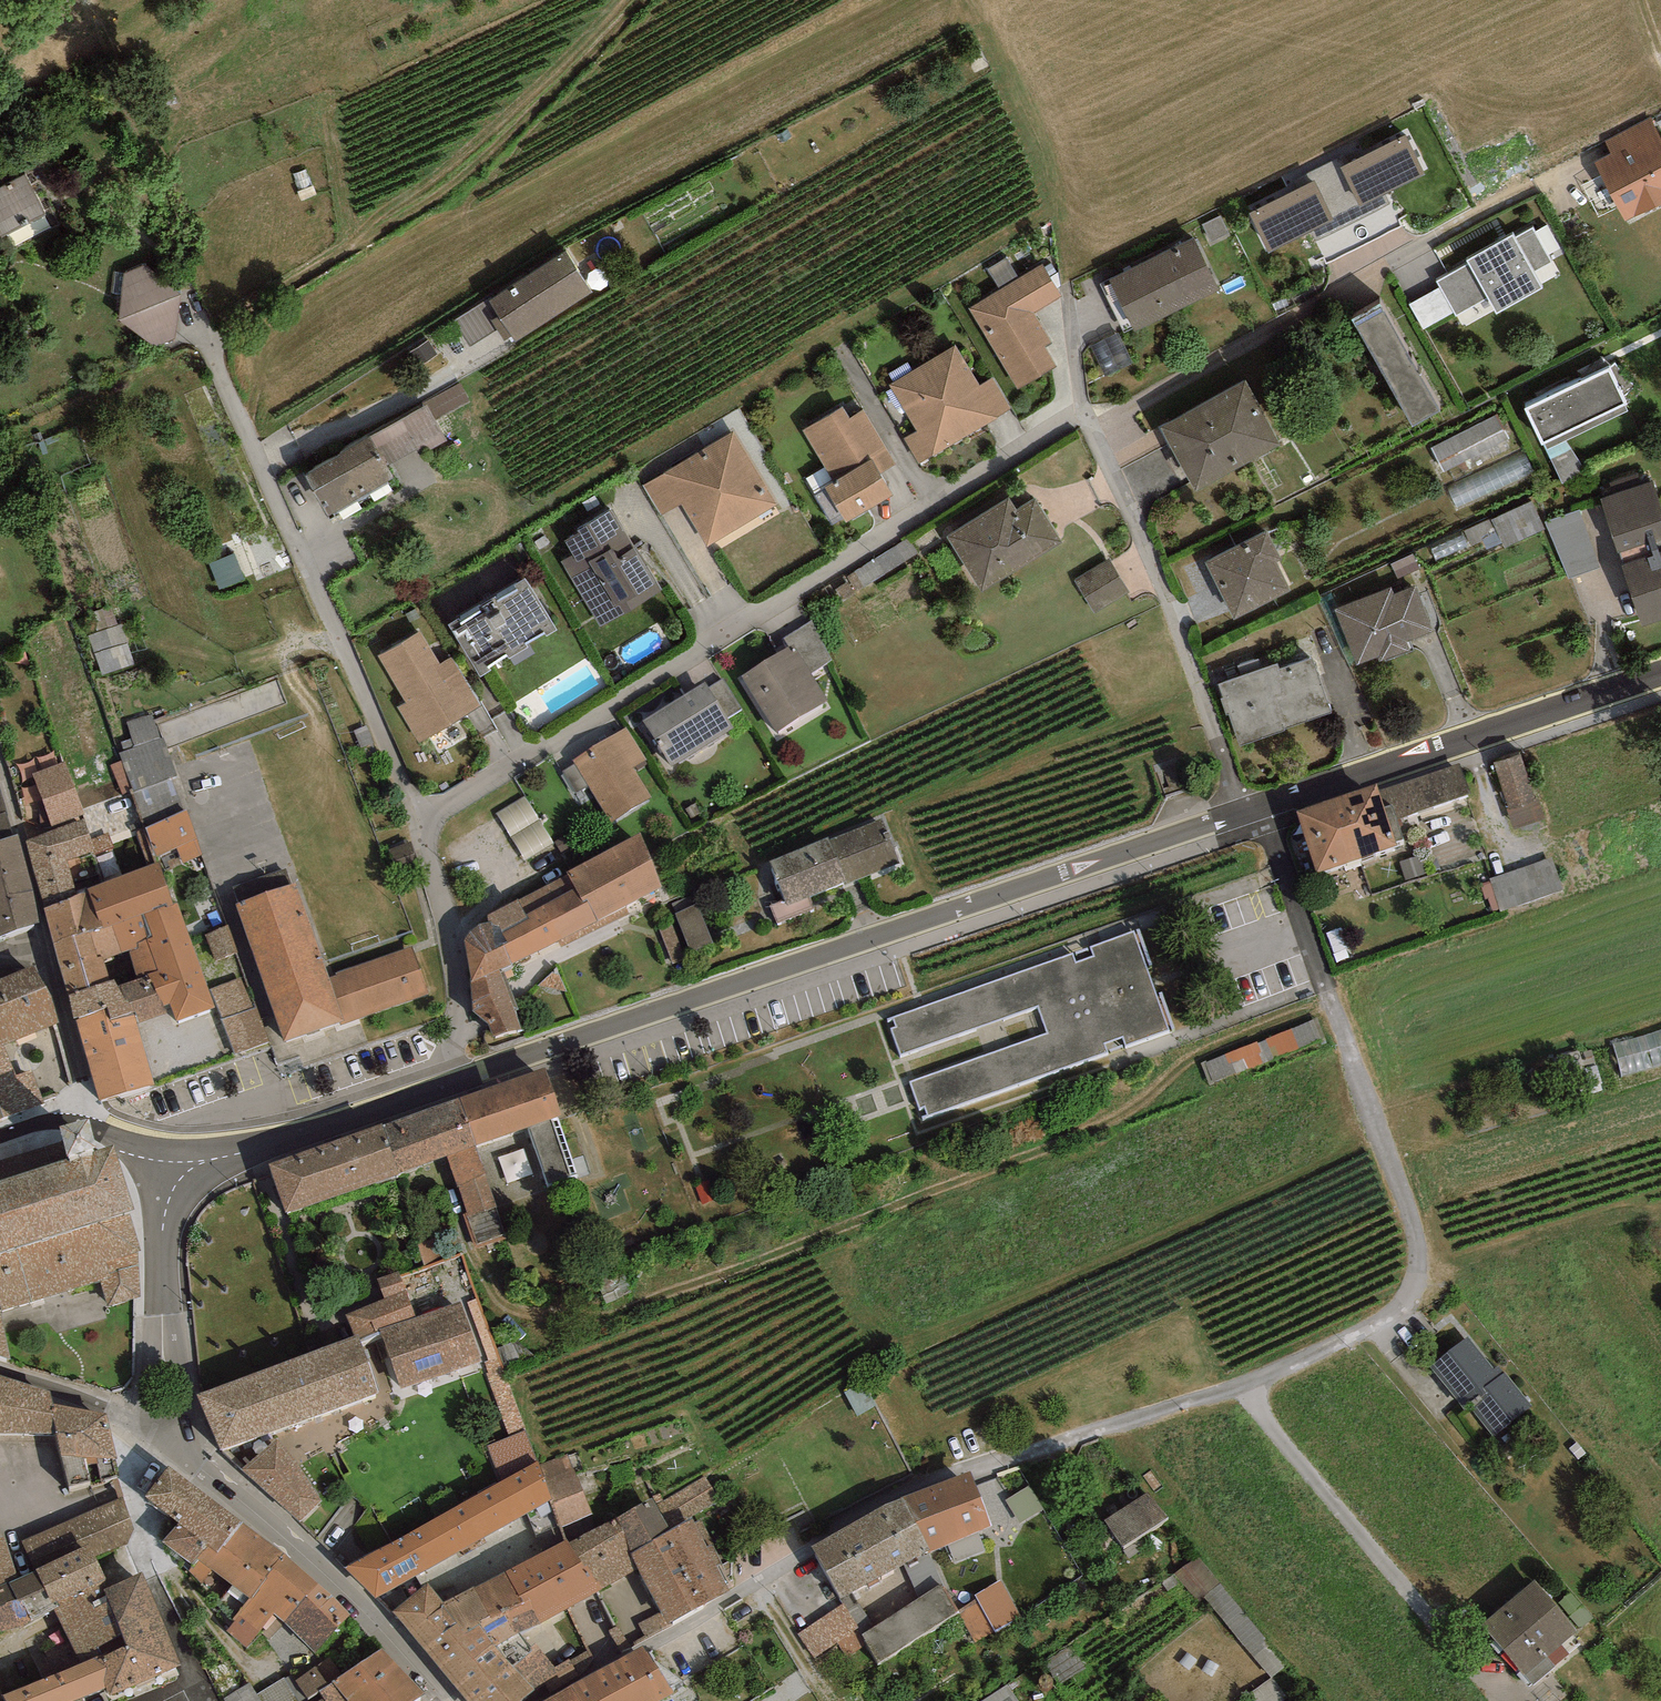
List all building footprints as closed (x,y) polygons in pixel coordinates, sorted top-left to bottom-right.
[(1652,120),(1605,144),(1610,155),(1596,162),(1627,222),(1660,204),(1660,137),(1652,120)] [(1299,189),(1249,214),(1269,253),(1311,232),(1316,243),(1390,205),(1385,195),(1425,175),(1406,137),(1348,166),(1343,158),(1295,182),(1299,189)] [(47,215),(25,174),(0,188),(0,239),(47,215)] [(1221,216),(1203,225),(1211,242),(1229,234),(1221,216)] [(1513,235),(1467,261),(1468,263),(1437,281),(1440,287),(1454,311),(1457,315),(1487,298),(1497,315),(1542,289),(1532,271),(1551,261),(1532,228),(1515,238),(1513,235)] [(1193,241),(1110,278),(1134,330),(1217,292),(1193,241)] [(565,251),(488,301),(516,342),(593,292),(565,251)] [(1008,254),(991,264),(1001,282),(1019,272),(1008,254)] [(145,264),(124,273),(119,318),(152,345),(175,338),(180,292),(145,264)] [(1062,297),(1043,264),(968,308),(1018,389),(1057,366),(1046,346),(1052,342),(1033,313),(1062,297)] [(1454,311),(1440,287),(1410,304),(1424,329),(1454,311)] [(1441,410),(1379,304),(1351,320),(1413,426),(1441,410)] [(1133,363),(1119,333),(1091,347),(1106,377),(1133,363)] [(955,345),(890,384),(917,432),(904,439),(919,464),(1012,410),(993,378),(980,386),(955,345)] [(1610,369),(1524,409),(1541,445),(1627,405),(1610,369)] [(1245,380),(1159,427),(1195,493),(1281,446),(1245,380)] [(435,420),(470,402),(460,383),(423,403),(424,407),(427,405),(435,420)] [(424,407),(370,437),(387,467),(416,451),(419,456),(447,441),(435,420),(427,405),(424,407)] [(825,488),(846,523),(893,495),(881,475),(896,465),(863,410),(849,418),(842,406),(802,430),(834,483),(825,488)] [(1432,440),(1445,469),(1513,440),(1500,410),(1432,440)] [(682,504),(707,547),(779,505),(734,430),(641,485),(660,517),(682,504)] [(370,437),(304,474),(328,516),(394,478),(387,467),(370,437)] [(1527,454),(1449,477),(1457,502),(1534,478),(1527,454)] [(1643,627),(1660,621),(1660,509),(1652,482),(1641,486),(1637,474),(1611,483),(1615,494),(1600,499),(1643,627)] [(947,536),(981,592),(1062,543),(1035,499),(1016,511),(1009,499),(947,536)] [(1545,529),(1533,502),(1492,520),(1504,547),(1545,529)] [(562,562),(600,627),(662,591),(647,565),(646,567),(612,507),(575,528),(578,533),(565,541),(573,555),(562,562)] [(1579,510),(1545,522),(1569,579),(1601,567),(1579,510)] [(1267,531),(1205,562),(1234,620),(1292,591),(1278,563),(1282,561),(1267,531)] [(1413,554),(1391,565),(1399,580),(1421,569),(1413,554)] [(1110,560),(1074,579),(1092,613),(1128,595),(1110,560)] [(448,625),(480,677),(491,671),(489,666),(507,656),(509,659),(528,648),(525,643),(545,632),(547,636),(557,630),(525,578),(448,625)] [(1391,587),(1334,609),(1356,666),(1378,657),(1380,662),(1407,651),(1404,643),(1433,632),(1415,586),(1394,594),(1391,587)] [(104,668),(135,658),(122,620),(91,631),(104,668)] [(794,644),(812,674),(832,660),(812,620),(783,638),(789,647),(794,644)] [(397,707),(419,743),(482,705),(452,656),(440,663),(420,629),(376,655),(405,703),(397,707)] [(742,676),(777,732),(829,701),(812,674),(794,644),(789,647),(742,676)] [(1277,664),(1218,684),(1240,745),(1332,713),(1311,659),(1279,669),(1277,664)] [(708,687),(728,718),(742,709),(723,678),(708,687)] [(643,721),(671,767),(734,728),(728,718),(708,687),(706,682),(643,721)] [(136,747),(121,752),(138,807),(182,794),(157,711),(128,720),(136,747)] [(646,760),(626,728),(573,760),(575,764),(589,785),(611,822),(652,797),(633,768),(646,760)] [(1523,753),(1492,763),(1516,831),(1546,820),(1523,753)] [(31,774),(52,826),(85,813),(65,761),(31,774)] [(1459,763),(1379,791),(1385,807),(1392,805),(1397,819),(1470,794),(1459,763)] [(576,793),(589,785),(575,764),(563,771),(576,793)] [(1377,784),(1335,798),(1356,859),(1397,845),(1396,841),(1403,838),(1397,819),(1392,805),(1385,807),(1379,791),(1377,784)] [(40,922),(32,890),(18,834),(13,836),(6,811),(0,791),(0,937),(40,922)] [(527,797),(503,810),(516,835),(541,822),(527,797)] [(1356,859),(1335,798),(1296,811),(1318,872),(1356,859)] [(185,812),(145,828),(155,855),(177,846),(183,862),(202,854),(185,812)] [(901,863),(882,818),(829,839),(828,837),(769,861),(785,900),(771,906),(778,923),(815,908),(811,897),(843,884),(844,886),(901,863)] [(26,841),(45,908),(88,890),(103,884),(84,820),(26,841)] [(641,833),(567,872),(568,875),(583,903),(588,900),(598,920),(626,905),(661,886),(641,833)] [(1552,857),(1489,877),(1501,912),(1563,891),(1552,857)] [(145,914),(173,905),(158,861),(103,884),(88,890),(102,927),(103,928),(112,927),(122,953),(131,950),(131,951),(137,948),(136,944),(146,940),(152,938),(145,914)] [(518,899),(488,915),(488,922),(479,925),(469,932),(464,940),(470,978),(472,1011),(488,1024),(493,1037),(521,1029),(515,1010),(501,973),(500,970),(558,940),(598,920),(588,900),(583,903),(568,875),(520,901),(518,899)] [(295,883),(235,904),(284,1041),(340,1022),(341,1025),(428,994),(411,947),(336,974),(336,975),(330,977),(295,883)] [(53,944),(102,927),(88,890),(45,908),(44,908),(53,944)] [(214,1008),(178,903),(173,905),(145,914),(152,938),(146,940),(136,944),(137,948),(131,951),(129,952),(138,978),(148,974),(164,1007),(170,1004),(172,1011),(177,1022),(214,1008)] [(630,914),(626,905),(598,920),(558,940),(562,947),(630,914)] [(677,916),(694,956),(715,946),(698,907),(677,916)] [(104,961),(122,953),(112,927),(103,928),(102,927),(53,944),(68,995),(110,981),(104,961)] [(216,962),(239,954),(230,929),(208,937),(216,962)] [(1134,932),(886,1019),(922,1121),(1170,1033),(1134,932)] [(34,966),(0,979),(0,1047),(3,1046),(59,1023),(51,993),(34,966)] [(504,972),(501,973),(515,1010),(518,1009),(504,972)] [(137,1024),(172,1011),(170,1004),(164,1007),(148,974),(138,978),(118,985),(115,980),(110,981),(68,995),(74,1021),(76,1020),(108,1010),(109,1019),(134,1014),(137,1024)] [(243,978),(211,990),(218,1011),(234,1055),(269,1043),(243,978)] [(101,1101),(155,1084),(137,1024),(134,1014),(109,1019),(108,1010),(76,1020),(101,1101)] [(1207,1061),(1201,1063),(1209,1085),(1214,1083),(1213,1081),(1321,1038),(1323,1043),(1325,1043),(1316,1020),(1258,1043),(1257,1042),(1207,1062),(1207,1061)] [(1625,1073),(1660,1062),(1660,1028),(1615,1042),(1625,1073)] [(0,1047),(0,1109),(4,1117),(44,1104),(30,1071),(15,1077),(3,1046),(0,1047)] [(544,1067),(383,1125),(400,1173),(447,1156),(475,1146),(562,1115),(544,1067)] [(0,1180),(0,1357),(9,1359),(1,1309),(102,1282),(109,1307),(140,1296),(138,1252),(142,1251),(129,1212),(135,1209),(114,1145),(98,1150),(89,1118),(59,1126),(68,1159),(0,1180)] [(383,1125),(269,1164),(287,1212),(400,1173),(383,1125)] [(447,1156),(467,1213),(463,1215),(476,1249),(506,1237),(475,1146),(447,1156)] [(416,1317),(398,1271),(378,1279),(385,1299),(346,1314),(354,1336),(358,1334),(359,1339),(380,1329),(416,1317)] [(481,1361),(461,1302),(416,1317),(380,1329),(401,1389),(481,1361)] [(354,1336),(198,1394),(221,1450),(379,1392),(359,1339),(358,1334),(354,1336)] [(1494,1436),(1532,1406),(1500,1366),(1494,1371),(1468,1338),(1431,1368),(1466,1410),(1471,1406),(1494,1436)] [(526,1428),(502,1359),(485,1365),(510,1434),(526,1428)] [(52,1404),(51,1391),(0,1375),(0,1433),(56,1433),(52,1404)] [(119,1477),(107,1413),(52,1404),(56,1433),(69,1486),(90,1482),(91,1487),(105,1483),(103,1479),(119,1477)] [(434,1520),(455,1554),(527,1514),(536,1535),(560,1524),(552,1499),(540,1465),(539,1461),(537,1462),(525,1431),(487,1447),(502,1481),(434,1520)] [(298,1465),(277,1439),(241,1469),(274,1499),(299,1522),(322,1501),(298,1465)] [(568,1455),(540,1465),(552,1499),(560,1524),(561,1527),(593,1514),(568,1455)] [(168,1464),(145,1495),(179,1523),(165,1541),(193,1564),(197,1559),(207,1546),(219,1555),(244,1522),(168,1464)] [(992,1526),(971,1471),(903,1498),(930,1551),(992,1526)] [(705,1476),(657,1505),(671,1529),(692,1516),(720,1501),(705,1476)] [(1123,1545),(1168,1517),(1149,1492),(1104,1519),(1123,1545)] [(123,1498),(22,1540),(36,1571),(52,1603),(57,1601),(107,1580),(97,1556),(128,1544),(135,1529),(123,1498)] [(570,1542),(601,1589),(638,1569),(631,1554),(671,1529),(657,1505),(652,1498),(614,1520),(570,1542)] [(840,1598),(930,1551),(903,1498),(885,1505),(812,1546),(840,1598)] [(672,1622),(733,1589),(702,1520),(696,1522),(692,1516),(671,1529),(631,1554),(638,1569),(661,1612),(638,1624),(645,1636),(634,1642),(635,1645),(674,1625),(672,1622)] [(434,1520),(345,1568),(377,1598),(455,1554),(434,1520)] [(189,1571),(202,1584),(211,1570),(251,1598),(284,1553),(244,1522),(219,1555),(207,1546),(197,1559),(193,1564),(189,1571)] [(18,1578),(4,1537),(0,1538),(0,1585),(18,1578)] [(570,1542),(505,1572),(526,1612),(532,1609),(540,1624),(601,1589),(570,1542)] [(251,1598),(273,1614),(285,1622),(318,1584),(284,1553),(251,1598)] [(1252,1657),(1271,1642),(1200,1555),(1181,1570),(1252,1657)] [(0,1630),(21,1627),(54,1610),(60,1607),(57,1601),(52,1603),(36,1571),(18,1578),(0,1585),(0,1629),(0,1630)] [(142,1572),(110,1587),(104,1589),(127,1646),(103,1657),(101,1653),(80,1663),(3,1695),(6,1700),(75,1700),(106,1687),(109,1695),(181,1664),(142,1572)] [(503,1613),(516,1634),(518,1633),(540,1624),(532,1609),(526,1612),(505,1572),(474,1588),(491,1619),(503,1613)] [(1576,1636),(1532,1577),(1468,1624),(1495,1660),(1502,1655),(1531,1692),(1555,1674),(1586,1650),(1576,1636)] [(107,1580),(57,1601),(60,1607),(54,1610),(80,1663),(101,1653),(103,1657),(127,1646),(104,1589),(110,1587),(107,1580)] [(1002,1580),(975,1594),(978,1598),(996,1631),(1022,1617),(1002,1580)] [(443,1603),(427,1582),(392,1613),(466,1700),(521,1700),(535,1690),(495,1647),(479,1625),(464,1634),(443,1603)] [(350,1615),(318,1584),(285,1622),(316,1653),(350,1615)] [(943,1588),(941,1585),(861,1635),(878,1663),(959,1610),(945,1587),(943,1588)] [(491,1619),(474,1588),(443,1603),(464,1634),(479,1625),(495,1647),(516,1634),(503,1613),(491,1619)] [(273,1614),(251,1598),(232,1619),(235,1621),(227,1631),(246,1647),(273,1614)] [(975,1643),(996,1631),(978,1598),(959,1610),(975,1643)] [(816,1658),(859,1627),(844,1604),(799,1634),(816,1658)] [(495,1647),(535,1690),(558,1678),(554,1667),(536,1644),(530,1647),(518,1633),(516,1634),(495,1647)] [(613,1700),(659,1700),(674,1693),(643,1645),(596,1672),(613,1700)] [(1270,1646),(1258,1656),(1274,1676),(1287,1666),(1270,1646)] [(382,1648),(343,1675),(333,1682),(318,1692),(323,1699),(325,1700),(414,1700),(425,1693),(382,1648)] [(333,1682),(343,1675),(330,1657),(295,1680),(307,1698),(318,1692),(333,1682)] [(596,1672),(572,1686),(581,1700),(613,1700),(596,1672)] [(283,1678),(257,1695),(261,1700),(298,1700),(283,1678)] [(223,1698),(225,1700),(261,1700),(257,1695),(249,1683),(223,1698)] [(982,1700),(1019,1700),(1008,1684),(982,1700)] [(572,1686),(543,1700),(581,1700),(572,1686)]
